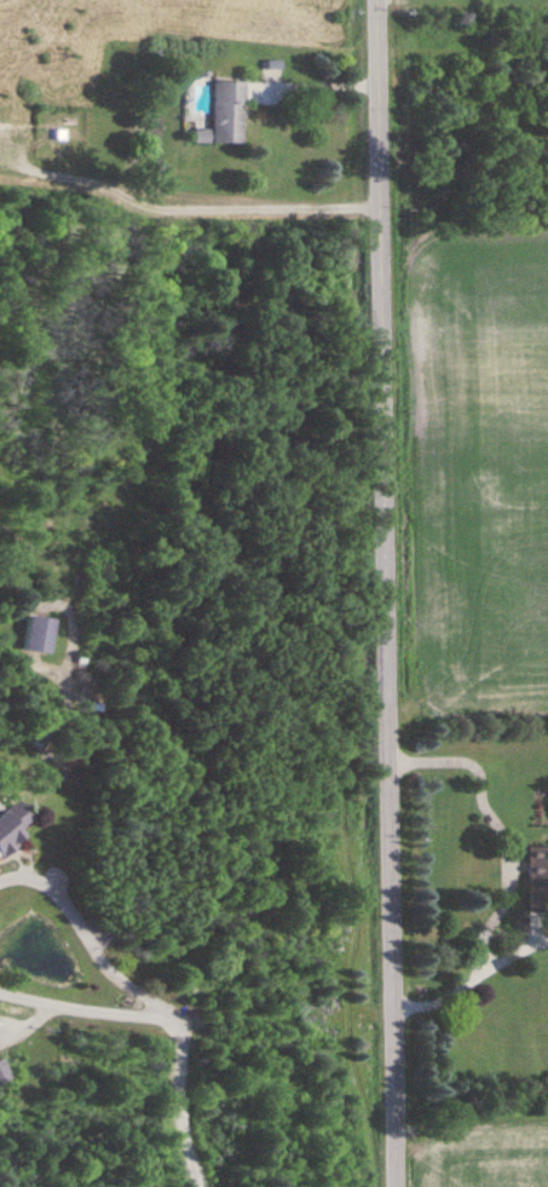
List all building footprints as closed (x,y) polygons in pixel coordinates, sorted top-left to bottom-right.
[(244,144),(245,83),(215,83),(214,144),(244,144)] [(51,655),(57,622),(30,616),(24,650),(51,655)] [(20,798),(0,814),(0,856),(1,857),(29,835),(23,827),(35,817),(20,798)] [(547,895),(547,846),(530,846),(530,895),(547,895)]
